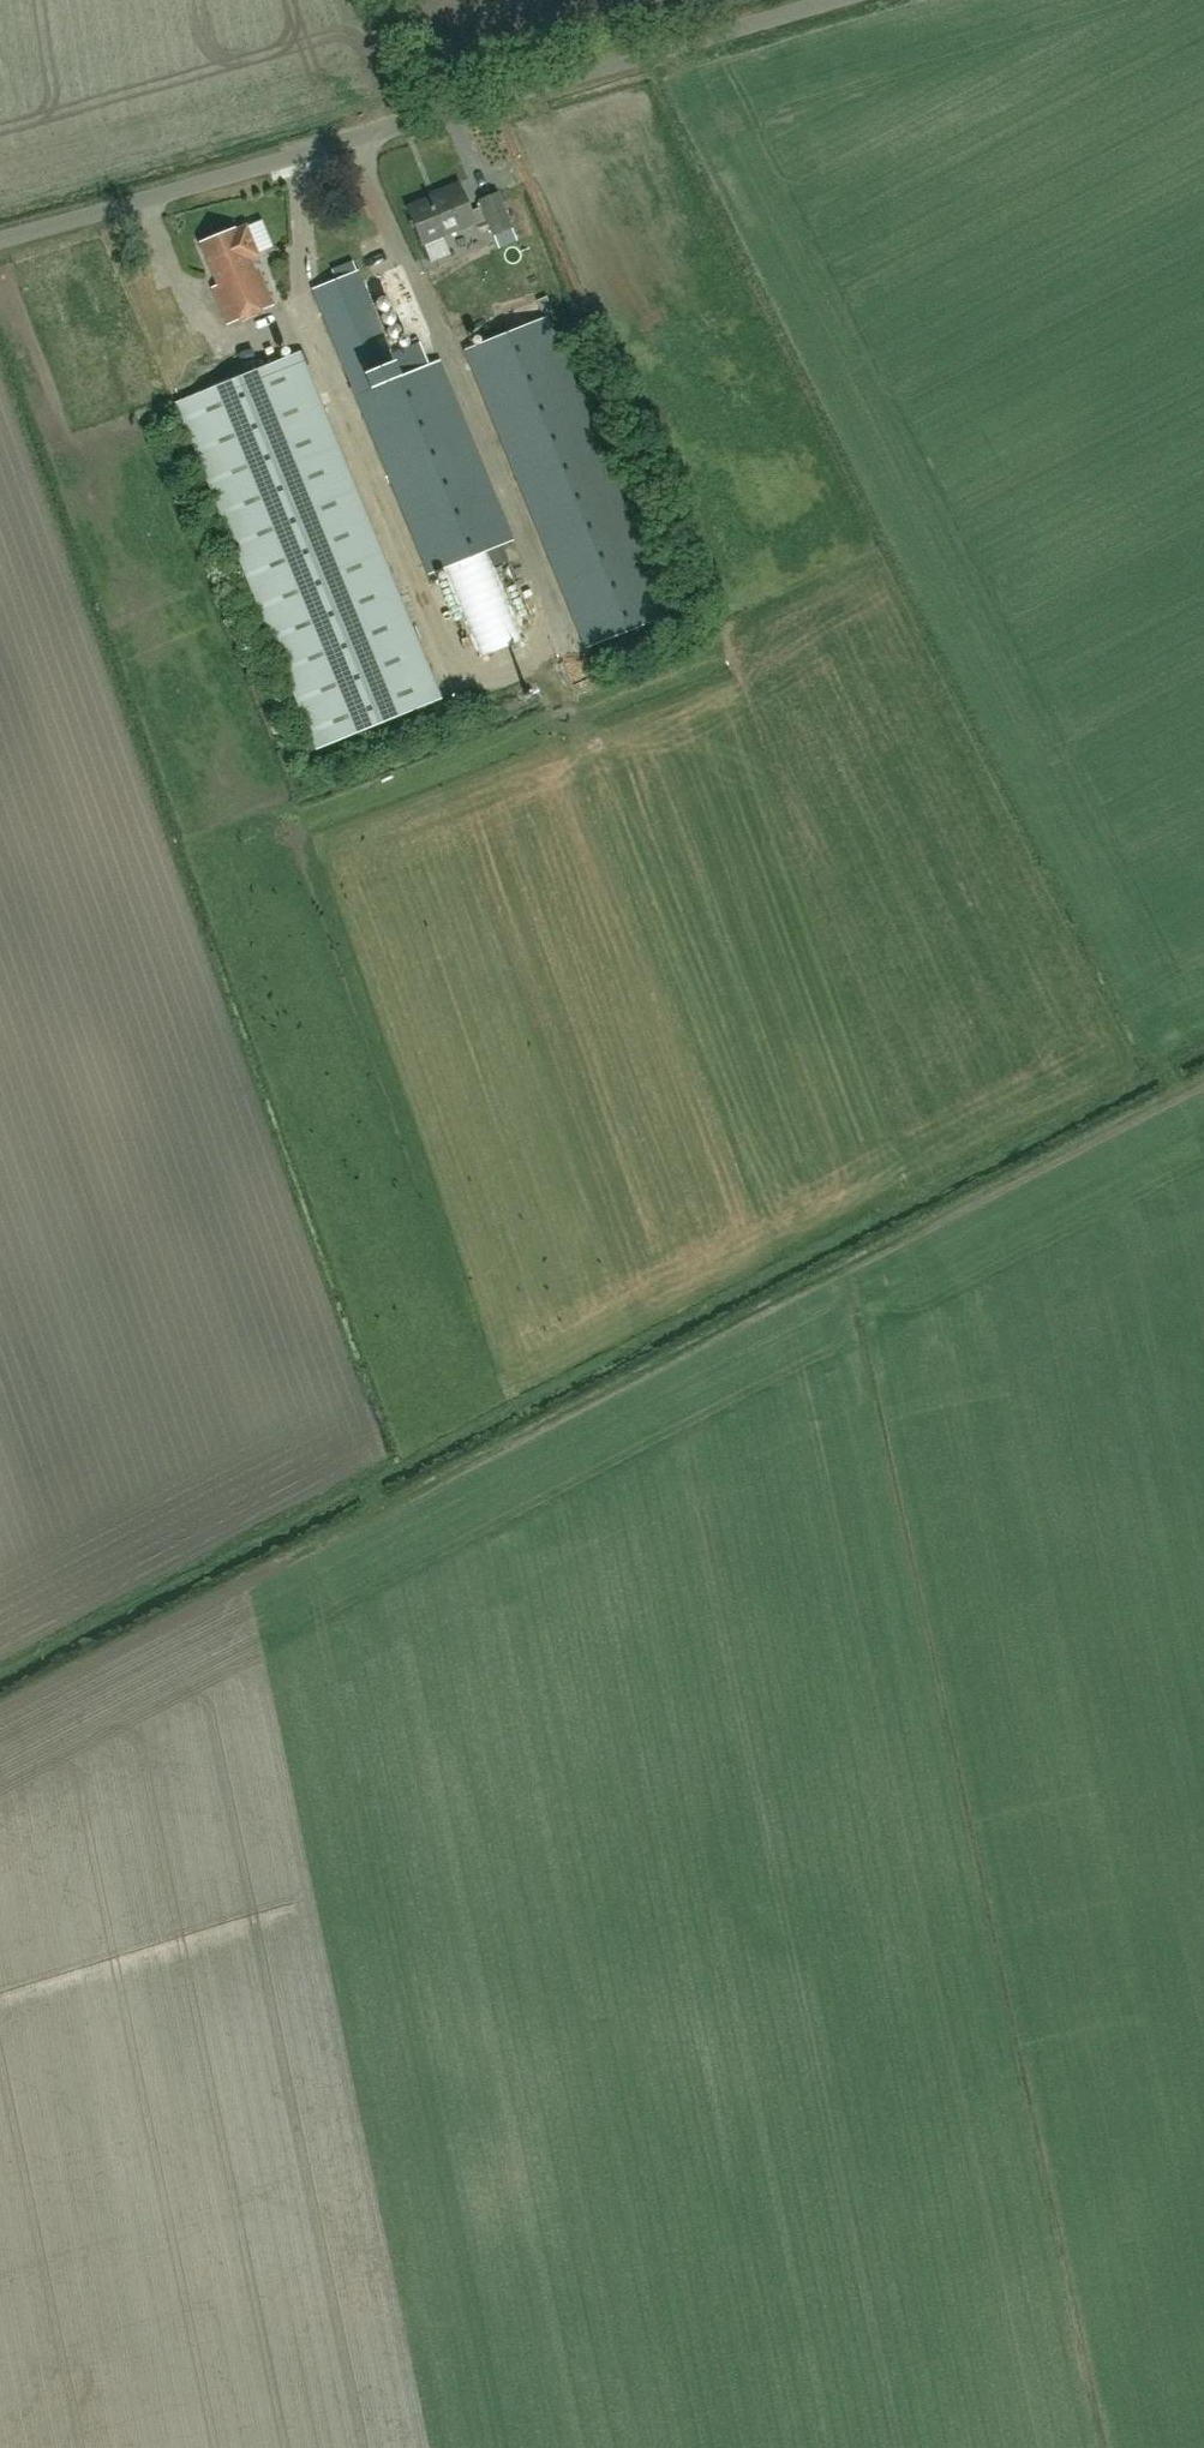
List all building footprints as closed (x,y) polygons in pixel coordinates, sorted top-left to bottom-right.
[(407,207),(422,243),(474,223),(458,183),(439,191),(440,193),(407,207)] [(516,240),(497,193),(479,200),(498,247),(516,240)] [(246,226),(235,230),(235,229),(199,243),(217,286),(211,288),(226,325),(273,306),(253,257),(258,255),(257,254),(272,248),(261,221),(246,227),(246,226)] [(514,539),(441,360),(430,364),(420,340),(393,351),(360,269),(358,270),(354,261),(333,270),(336,279),(313,288),(428,574),(514,539)] [(586,645),(668,612),(548,316),(466,349),(586,645)] [(317,749),(441,699),(300,352),(175,403),(317,749)]
